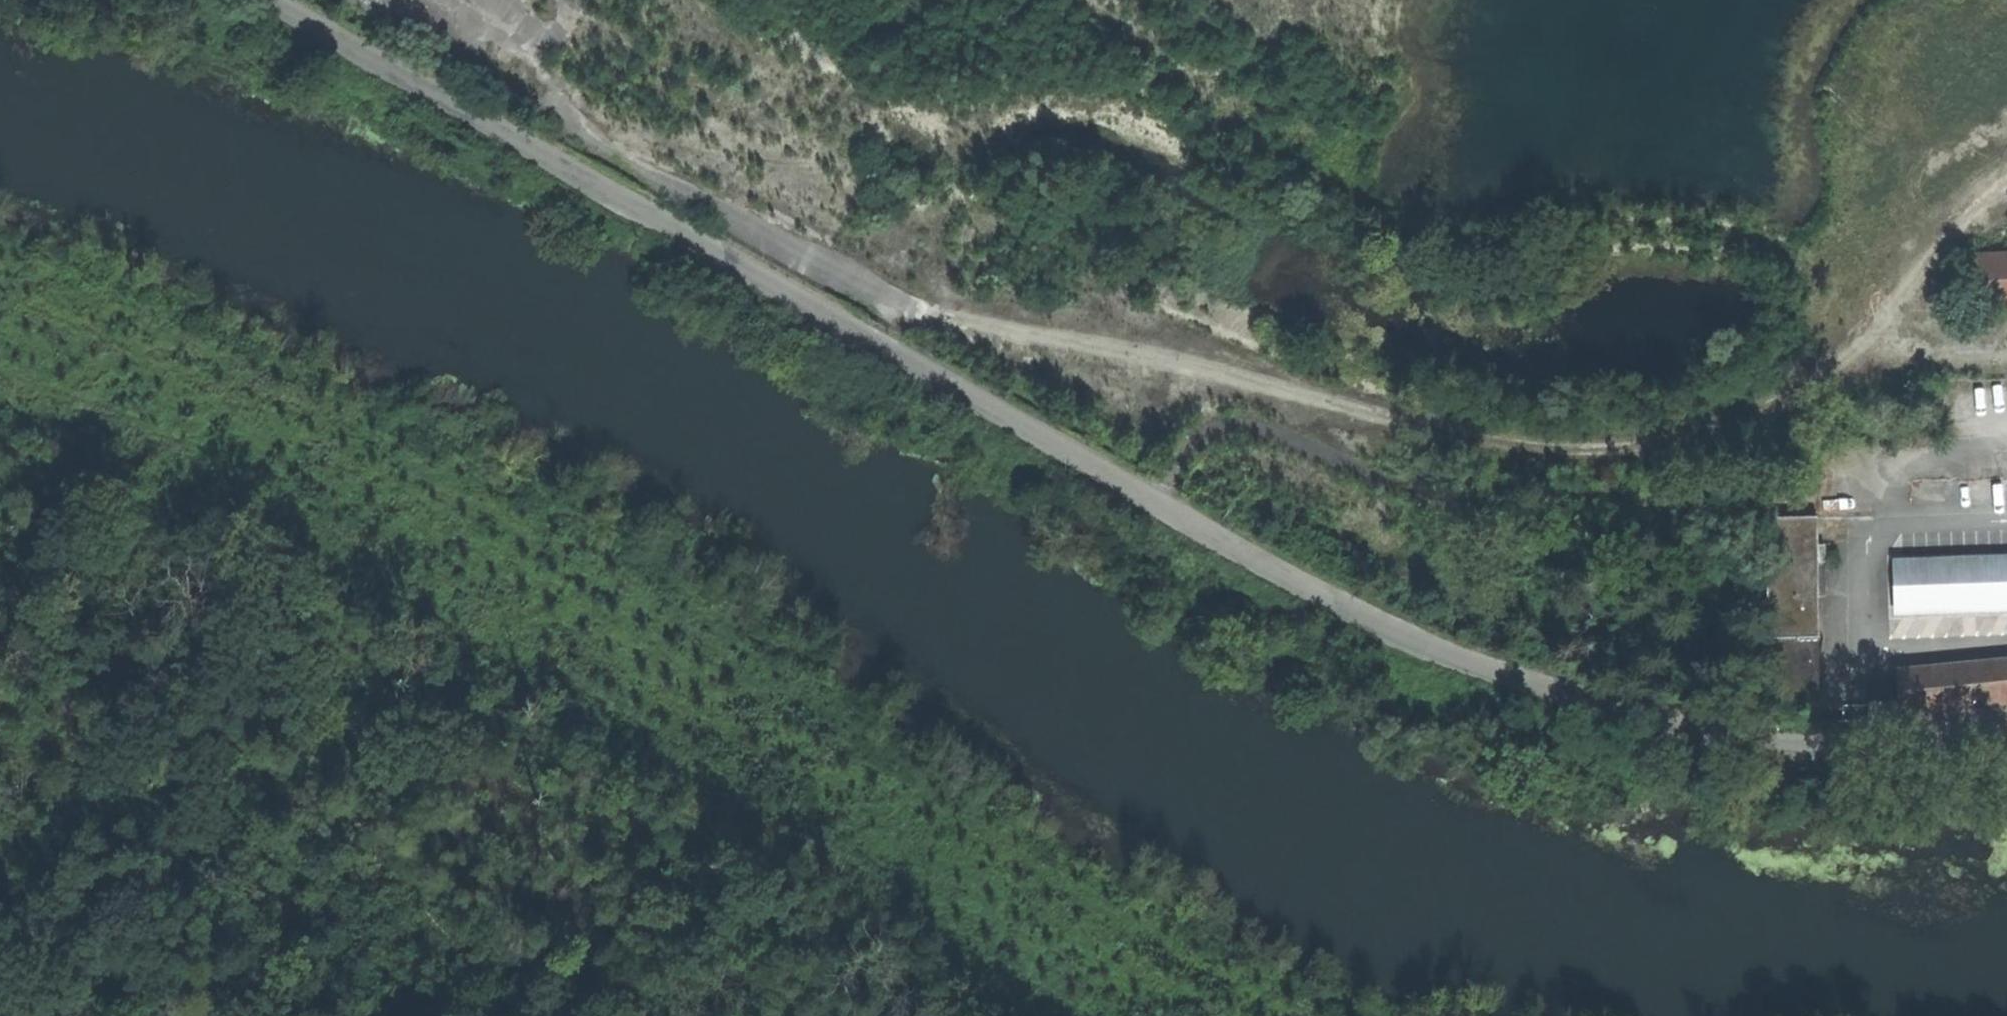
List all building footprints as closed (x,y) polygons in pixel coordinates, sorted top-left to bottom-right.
[(1948,255),(1949,309),(2006,307),(2006,253),(1948,255)] [(1770,712),(1816,713),(1817,712),(1818,706),(1819,517),(1767,517),(1767,637),(1767,707),(1770,707),(1770,712)] [(1895,613),(2006,609),(2006,558),(1894,562),(1895,613)] [(1899,672),(1901,703),(1871,705),(1871,723),(1895,721),(1895,712),(2006,704),(2006,663),(1899,672)] [(1843,722),(1871,723),(1871,705),(1844,706),(1843,722)]
